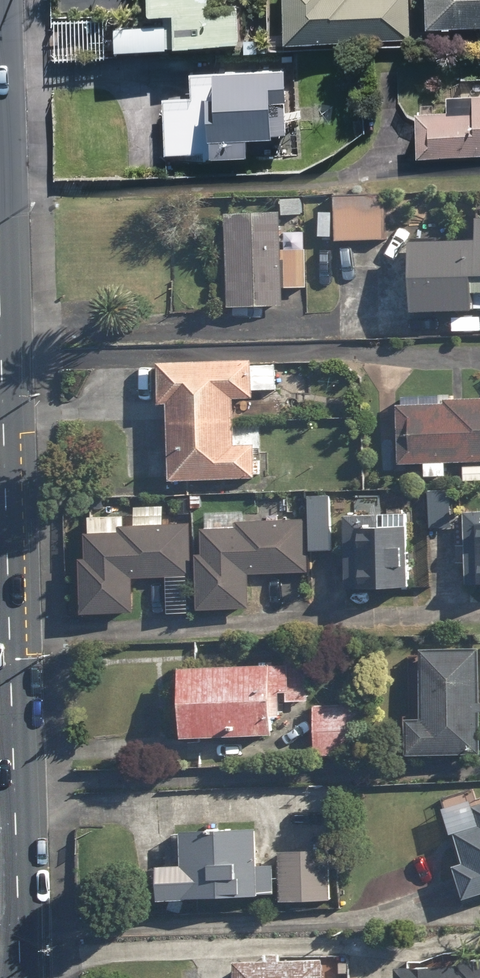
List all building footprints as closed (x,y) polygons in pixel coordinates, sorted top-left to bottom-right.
[(148,8),(150,12),(181,8),(181,17),(175,18),(122,18),(123,41),(175,40),(183,38),(245,37),(244,4),(216,5),(216,0),(148,0),(148,8)] [(413,0),(287,0),(288,38),(414,35),(413,0)] [(436,22),(479,20),(479,0),(435,0),(436,22)] [(224,68),(195,69),(195,93),(168,94),(170,149),(260,146),(259,129),(284,128),(284,124),(297,124),(295,94),(298,73),(294,60),(225,62),(224,68)] [(424,105),(426,150),(479,149),(479,88),(454,89),(454,104),(424,105)] [(392,195),(337,197),(338,239),(393,238),(392,195)] [(287,209),(233,211),(235,305),(289,304),(289,286),(311,285),(310,248),(288,248),(287,209)] [(420,235),(422,307),(479,306),(479,234),(420,235)] [(259,356),(169,359),(171,401),(178,401),(180,478),(263,476),(262,443),(242,443),(241,397),(260,397),(260,389),(283,388),(282,363),(259,363),(259,356)] [(406,402),(408,461),(433,460),(434,474),(454,473),(454,460),(479,459),(479,396),(453,397),(453,401),(447,401),(447,393),(411,394),(411,402),(406,402)] [(457,488),(434,489),(435,527),(458,526),(457,488)] [(336,493),(313,494),(315,551),(338,550),(336,493)] [(415,511),(354,512),(356,587),(417,585),(415,511)] [(244,525),(210,526),(211,551),(206,551),(208,606),(257,605),(256,572),(313,570),(311,517),(244,519),(244,525)] [(127,529),(94,530),(94,556),(90,556),(91,611),(141,610),(140,576),(197,575),(195,521),(127,523),(127,529)] [(430,645),(431,715),(418,716),(419,752),(479,751),(479,644),(430,645)] [(290,662),(191,664),(192,734),(283,732),(283,713),(289,713),(289,700),(312,699),(312,658),(290,659),(290,662)] [(370,703),(320,704),(321,753),(370,753),(370,703)] [(191,860),(168,861),(169,894),(279,890),(278,862),(266,863),(265,823),(230,821),(190,825),(190,831),(177,831),(178,857),(191,857),(191,860)] [(463,862),(473,893),(479,891),(479,822),(463,828),(473,858),(463,862)] [(334,847),(282,849),(284,901),(336,899),(334,847)] [(407,960),(407,976),(368,977),(479,977),(479,951),(465,952),(465,958),(407,960)] [(244,956),(244,977),(331,977),(331,953),(244,956)]
